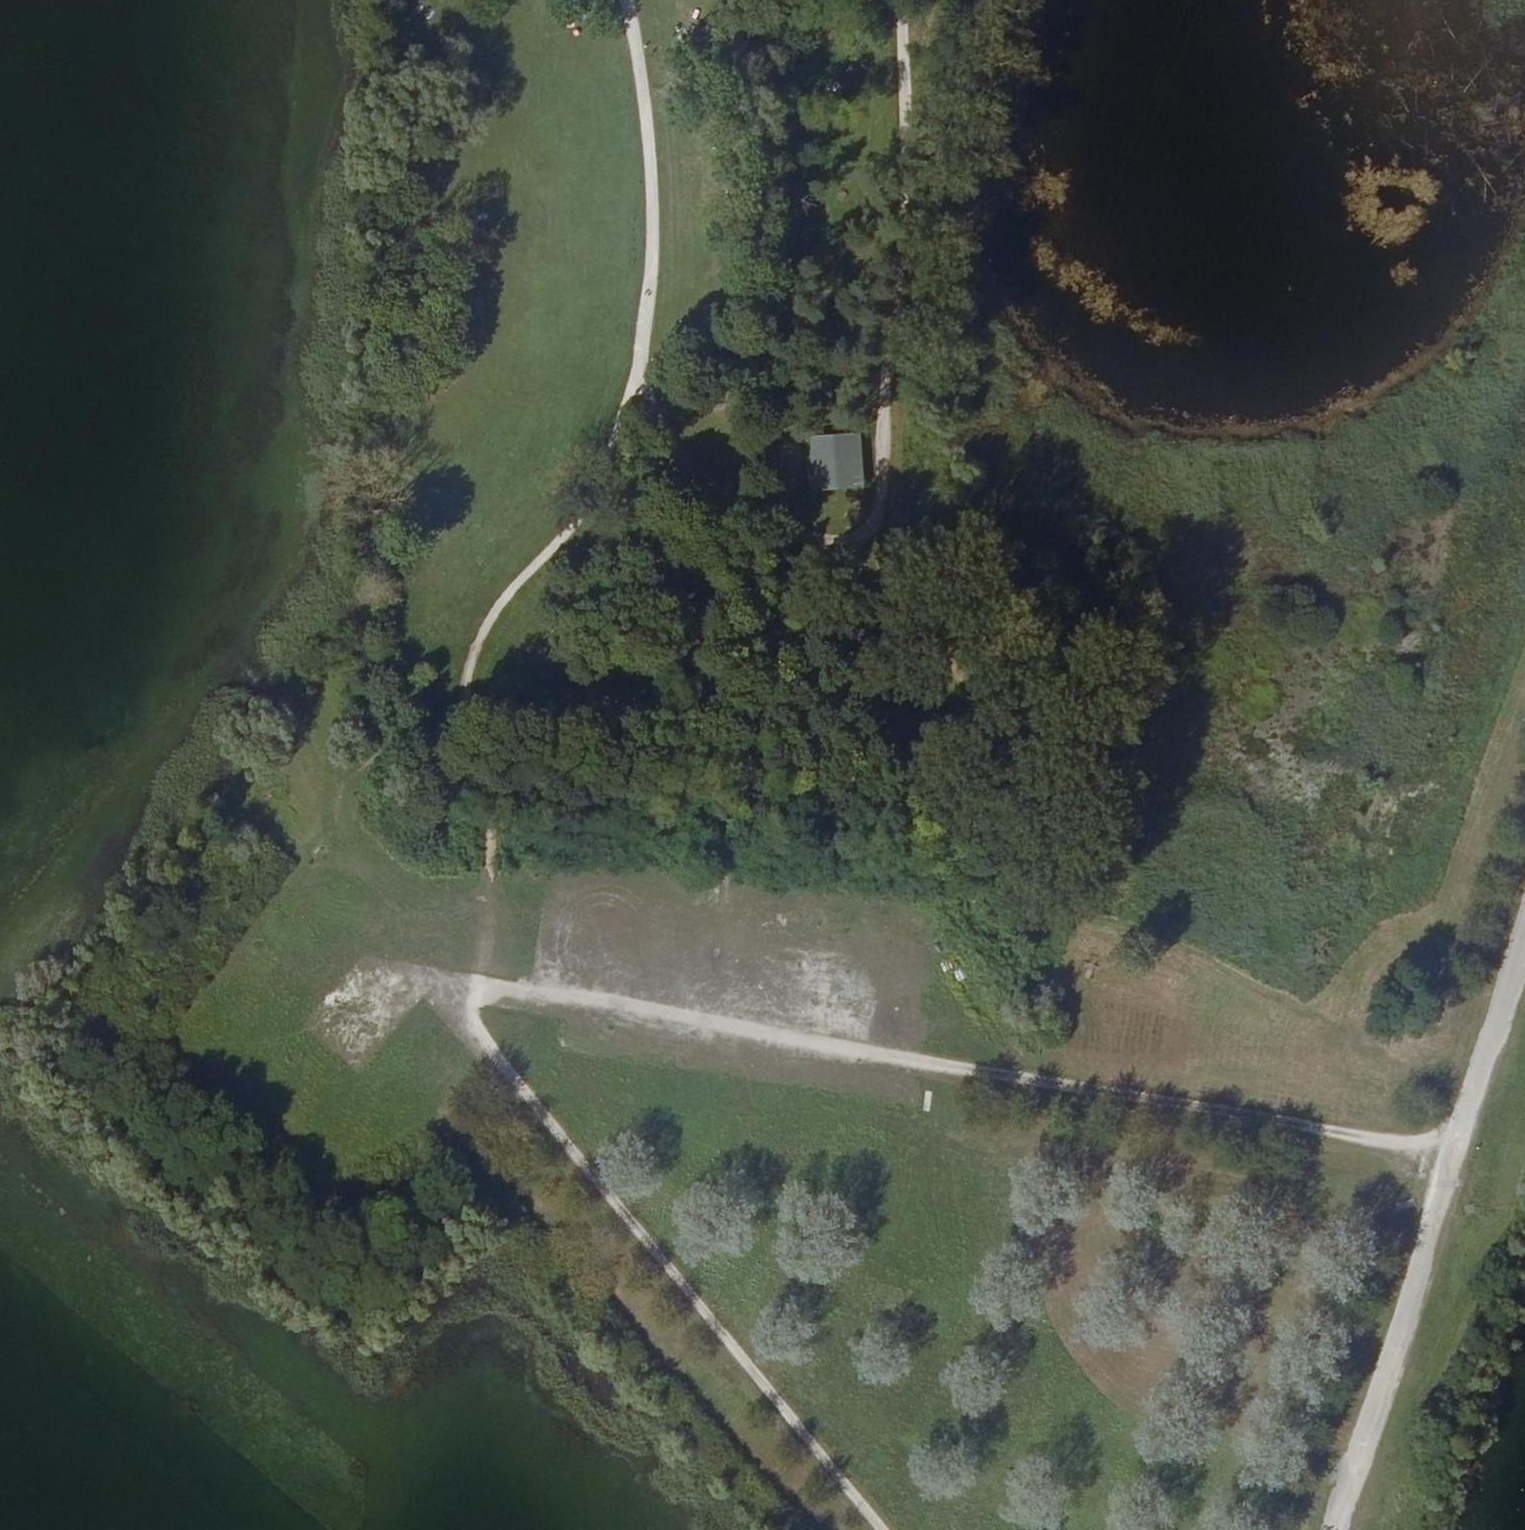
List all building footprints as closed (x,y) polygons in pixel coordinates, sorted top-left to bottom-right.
[(862,433),(807,436),(810,481),(810,492),(839,490),(866,489),(862,433)]
